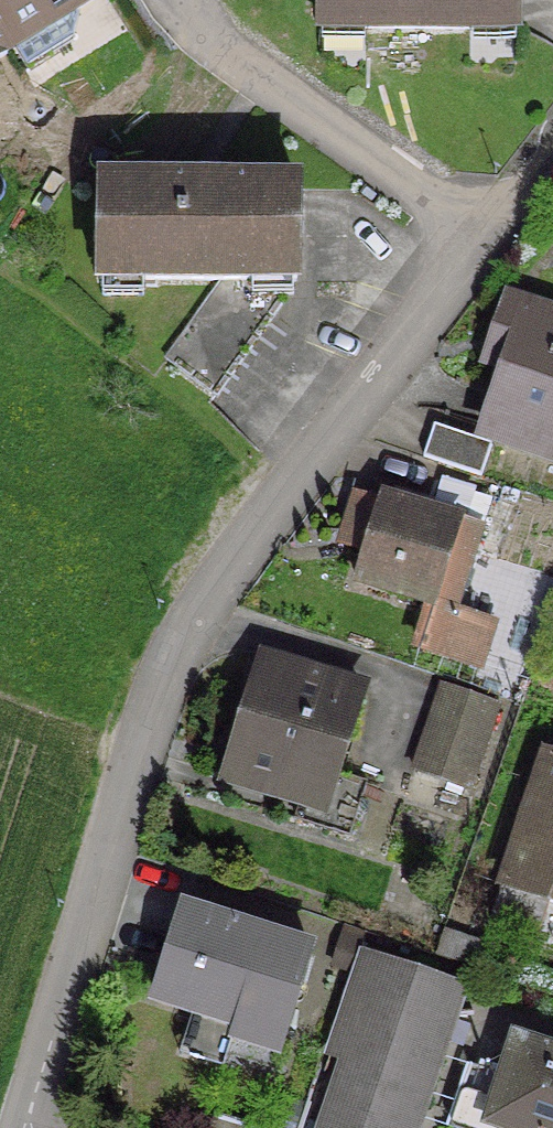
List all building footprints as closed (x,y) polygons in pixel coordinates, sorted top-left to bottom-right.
[(44,28),(87,1),(87,0),(0,0),(0,55),(7,50),(1,41),(29,24),(44,28)] [(314,30),(510,32),(510,0),(314,0),(314,30)] [(31,40),(45,77),(138,42),(124,5),(31,40)] [(290,188),(94,186),(92,282),(213,283),(158,360),(207,398),(266,315),(267,283),(289,284),(290,188)] [(551,458),(552,452),(552,323),(502,306),(490,342),(509,348),(481,433),(551,458)] [(427,427),(416,458),(474,478),(484,446),(427,427)] [(350,530),(365,535),(350,583),(425,607),(413,648),(472,667),(486,622),(450,611),(476,531),(453,524),(463,492),(437,483),(427,516),(376,500),(370,518),(356,513),(350,530)] [(355,694),(254,663),(218,779),(317,809),(311,827),(339,836),(356,785),(328,775),(355,694)] [(462,791),(490,707),(436,688),(407,772),(462,791)] [(536,901),(552,907),(552,762),(541,758),(530,790),(517,786),(489,871),(502,876),(498,889),(501,890),(489,926),(523,940),(536,901)] [(305,956),(175,914),(148,999),(230,1025),(225,1041),(272,1056),(305,956)] [(429,958),(486,975),(493,953),(436,936),(429,958)] [(371,972),(326,1127),(424,1127),(461,997),(371,972)] [(508,1041),(487,1104),(461,1095),(457,1096),(454,1099),(445,1126),(445,1127),(552,1127),(552,1056),(508,1041)]
